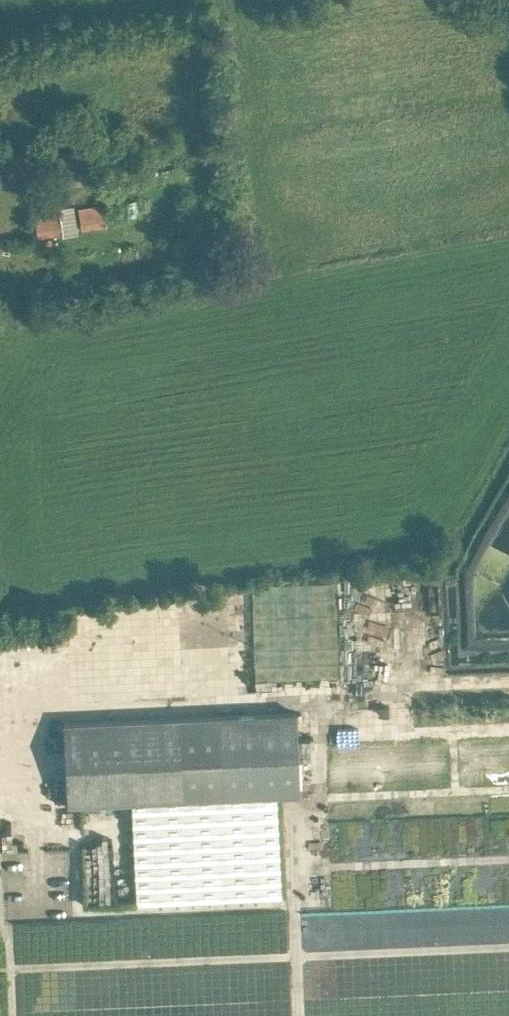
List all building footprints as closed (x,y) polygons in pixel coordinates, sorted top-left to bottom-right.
[(78,207),(82,229),(105,225),(101,204),(78,207)] [(34,214),(38,236),(61,233),(58,211),(34,214)] [(330,579),(251,583),(253,613),(280,611),(280,620),(297,619),(298,633),(313,632),(313,637),(322,636),(323,648),(334,647),(330,579)] [(298,791),(294,712),(63,722),(67,802),(131,799),(277,792),(298,791)] [(277,792),(131,799),(136,902),(231,898),(282,896),(278,818),(277,792)]
